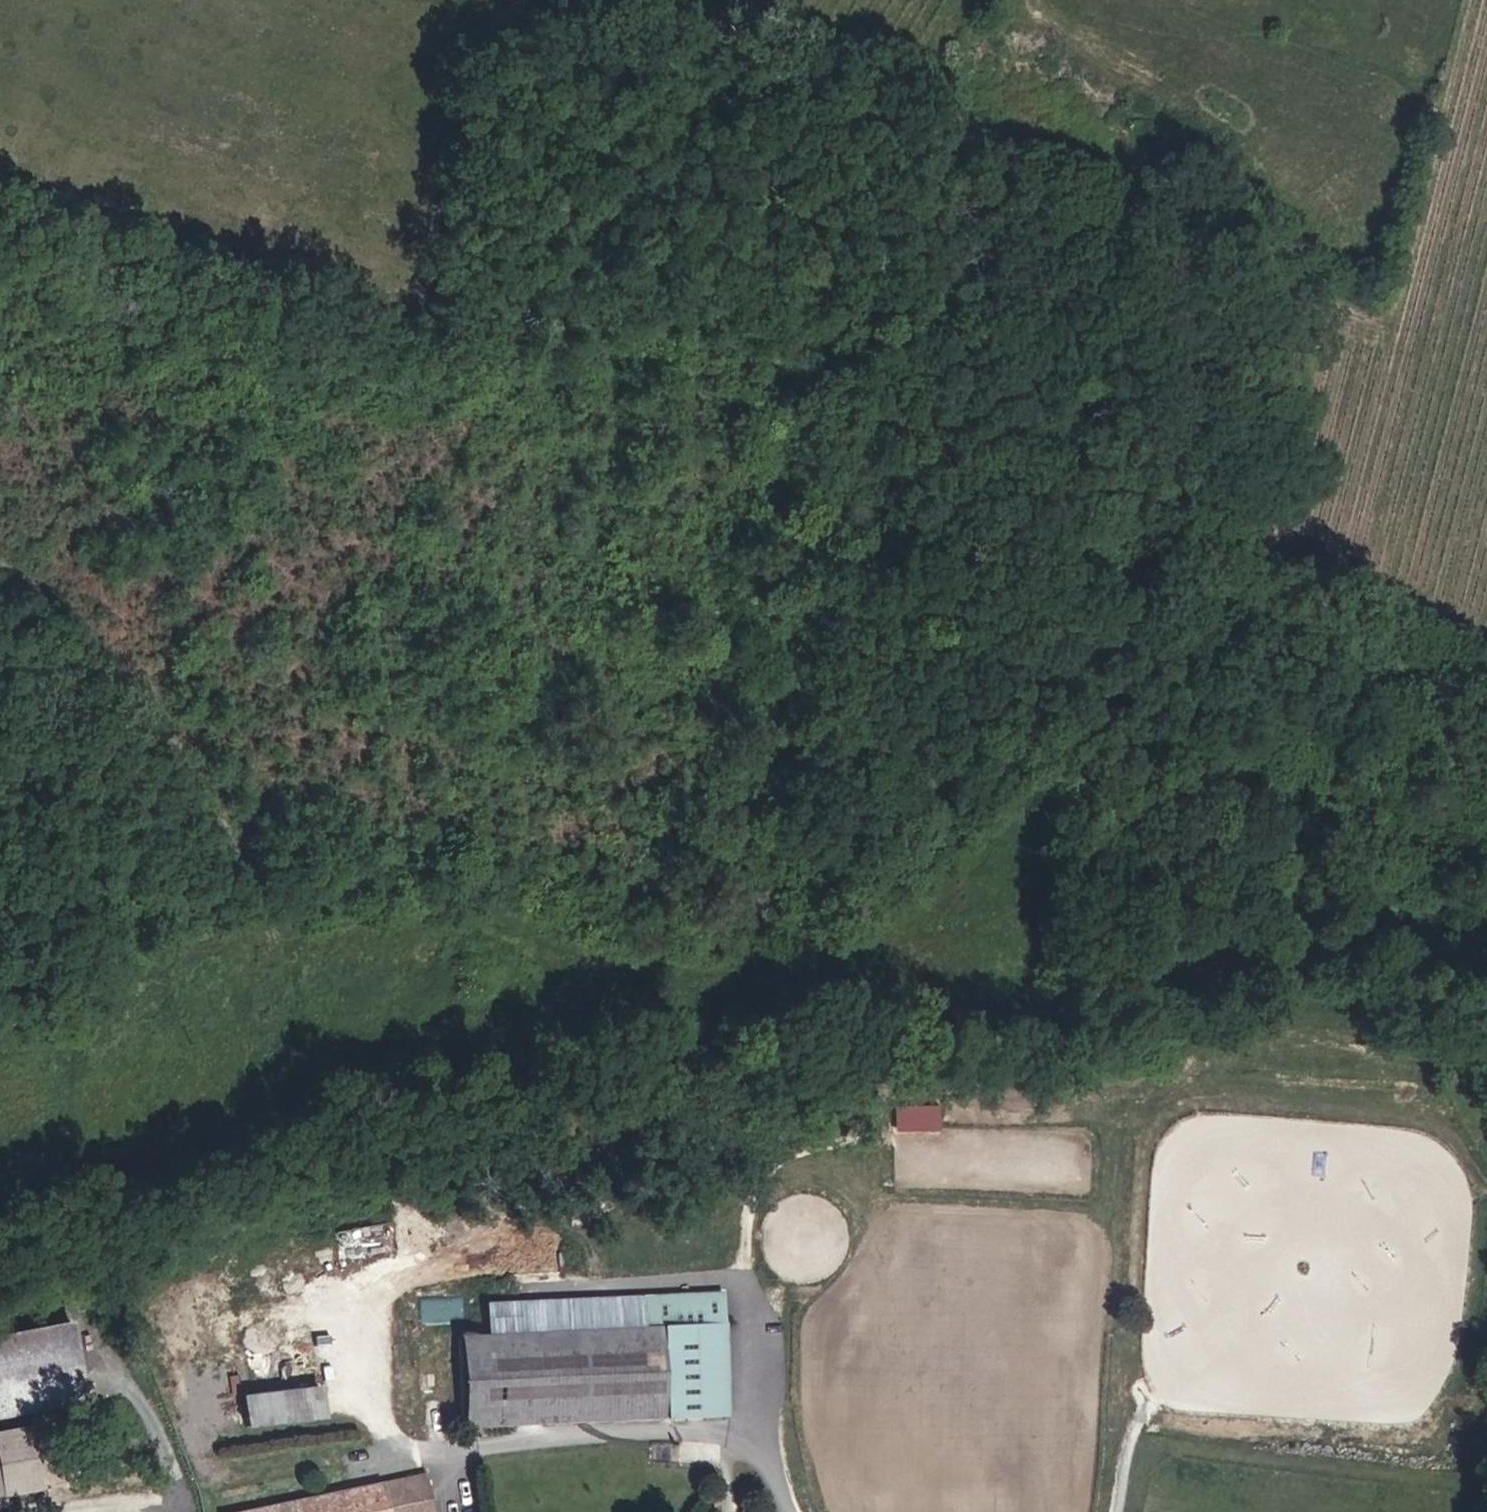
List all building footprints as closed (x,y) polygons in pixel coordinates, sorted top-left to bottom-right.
[(940,1104),(894,1103),(893,1129),(940,1130),(940,1104)] [(723,1413),(718,1289),(638,1292),(639,1323),(662,1322),(665,1414),(665,1415),(723,1413)] [(665,1414),(662,1322),(639,1323),(638,1292),(462,1299),(463,1330),(466,1420),(665,1414)] [(75,1325),(0,1338),(0,1417),(89,1401),(75,1325)] [(318,1386),(237,1389),(238,1422),(319,1419),(318,1386)] [(67,1418),(34,1424),(44,1485),(79,1478),(67,1418)] [(9,1491),(44,1485),(34,1424),(0,1431),(9,1491)] [(0,1431),(0,1493),(9,1491),(0,1431)] [(388,1480),(234,1511),(395,1511),(388,1480)]
